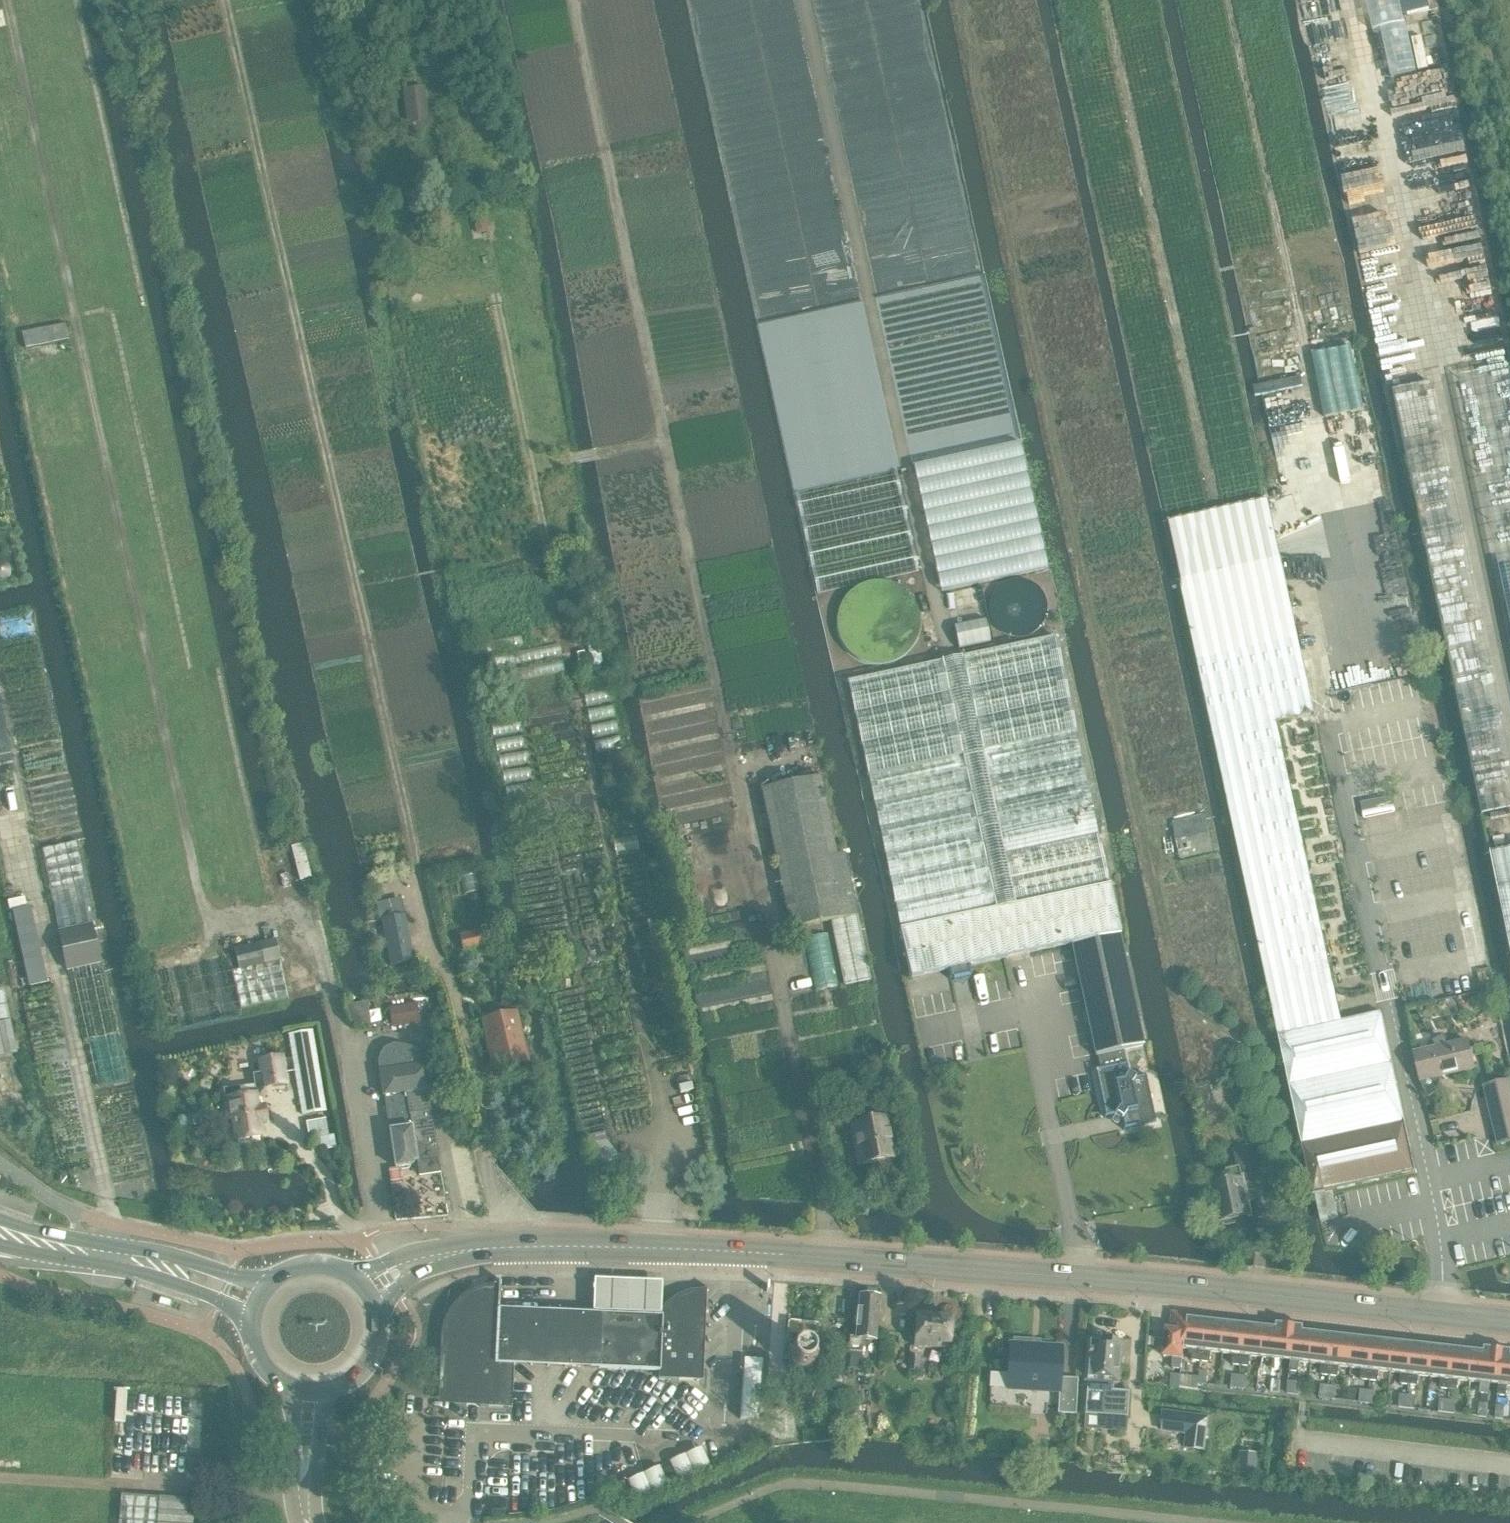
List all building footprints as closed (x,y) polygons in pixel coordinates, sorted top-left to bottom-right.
[(422,91),(405,93),(408,116),(425,114),(422,91)] [(485,218),(474,220),(476,233),(487,231),(485,218)] [(1047,568),(1019,443),(913,467),(940,591),(1047,568)] [(795,492),(817,593),(917,571),(895,470),(795,492)] [(1268,500),(1167,522),(1214,737),(1244,875),(1278,1035),(1312,1195),(1316,1194),(1331,1191),(1378,1181),(1384,1180),(1415,1173),(1411,1154),(1381,1013),(1342,1021),(1308,864),(1295,801),(1277,723),(1315,714),(1281,558),(1277,540),(1277,539),(1268,500)] [(7,566),(5,565),(3,564),(1,563),(0,563),(0,581),(2,581),(4,580),(6,579),(8,577),(9,575),(9,573),(9,570),(8,568),(7,566)] [(970,965),(1072,944),(1095,1056),(1097,1056),(1099,1068),(1093,1070),(1103,1118),(1114,1116),(1121,1120),(1123,1131),(1155,1124),(1145,1076),(1135,1078),(1129,1073),(1124,1050),(1142,1046),(1118,930),(1120,929),(1111,884),(1109,884),(1058,636),(850,679),(901,927),(900,927),(911,977),(947,969),(949,977),(953,980),(969,977),(972,973),(970,965)] [(821,778),(761,791),(791,932),(830,923),(857,918),(844,855),(838,857),(821,778)] [(1489,854),(1509,953),(1509,849),(1489,854)] [(392,966),(415,961),(405,915),(382,920),(392,966)] [(857,918),(830,923),(844,987),(870,981),(857,918)] [(464,953),(491,947),(487,929),(459,935),(464,953)] [(277,941),(261,945),(261,943),(235,949),(240,969),(265,962),(265,961),(281,958),(277,941)] [(416,1004),(390,1009),(393,1026),(419,1022),(416,1004)] [(495,1068),(523,1061),(511,1015),(484,1021),(488,1039),(491,1038),(494,1049),(491,1050),(495,1068)] [(287,1034),(301,1116),(326,1111),(312,1030),(287,1034)] [(1415,1053),(1413,1054),(1419,1081),(1421,1085),(1423,1090),(1425,1093),(1427,1096),(1428,1098),(1440,1091),(1441,1076),(1473,1068),(1467,1041),(1444,1046),(1443,1043),(1441,1038),(1433,1042),(1436,1048),(1415,1053)] [(383,1096),(385,1096),(395,1168),(398,1168),(401,1170),(408,1169),(410,1166),(413,1165),(412,1162),(416,1162),(418,1175),(440,1172),(427,1089),(429,1089),(425,1066),(424,1066),(422,1056),(417,1051),(410,1048),(402,1046),(399,1051),(390,1053),(385,1049),(381,1056),(379,1063),(383,1096)] [(223,1090),(225,1100),(228,1120),(235,1119),(239,1141),(263,1137),(261,1125),(267,1124),(265,1108),(259,1108),(257,1095),(264,1089),(288,1085),(284,1056),(256,1060),(258,1074),(253,1075),(254,1086),(223,1090)] [(1509,1142),(1509,1084),(1509,1080),(1483,1086),(1491,1121),(1495,1120),(1501,1144),(1509,1142)] [(1212,1091),(1210,1083),(1197,1086),(1199,1094),(1212,1091)] [(326,1119),(306,1123),(309,1140),(317,1139),(319,1151),(336,1148),(334,1136),(329,1137),(326,1119)] [(891,1164),(892,1162),(892,1160),(885,1120),(853,1126),(861,1166),(878,1163),(879,1164),(880,1166),(882,1167),(884,1168),(887,1168),(889,1167),(890,1166),(891,1164)] [(588,1145),(596,1168),(620,1170),(620,1158),(606,1140),(588,1145)] [(1234,1224),(1236,1220),(1250,1217),(1240,1172),(1227,1174),(1229,1181),(1213,1185),(1214,1189),(1212,1192),(1213,1197),(1216,1200),(1221,1223),(1224,1223),(1227,1225),(1234,1224)] [(664,1282),(594,1279),(593,1311),(662,1314),(664,1282)] [(479,1407),(511,1409),(513,1365),(658,1371),(657,1380),(702,1381),(706,1289),(704,1289),(704,1295),(691,1296),(679,1301),(669,1308),(661,1317),(504,1311),(498,1311),(500,1280),(498,1280),(498,1292),(496,1291),(484,1292),(472,1297),(462,1304),(454,1314),(448,1325),(446,1337),(443,1401),(480,1402),(479,1407)] [(862,1354),(863,1340),(876,1341),(879,1300),(858,1298),(854,1338),(849,1338),(847,1352),(862,1354)] [(929,1314),(916,1313),(914,1347),(939,1349),(939,1345),(950,1345),(951,1329),(950,1329),(951,1318),(936,1317),(929,1314)] [(1167,1330),(1163,1358),(1173,1359),(1172,1369),(1180,1370),(1183,1349),(1187,1316),(1174,1315),(1172,1331),(1167,1330)] [(1187,1316),(1183,1349),(1193,1350),(1192,1361),(1201,1362),(1206,1319),(1187,1316)] [(1206,1319),(1201,1362),(1210,1363),(1211,1352),(1223,1353),(1226,1321),(1206,1319)] [(1226,1321),(1223,1353),(1234,1355),(1232,1365),(1241,1366),(1246,1324),(1226,1321)] [(1246,1324),(1241,1366),(1245,1366),(1250,1367),(1251,1357),(1261,1358),(1265,1326),(1246,1324)] [(1265,1326),(1261,1358),(1273,1360),(1272,1370),(1281,1371),(1282,1361),(1290,1361),(1292,1344),(1284,1343),(1287,1326),(1276,1325),(1276,1327),(1265,1326)] [(1287,1326),(1284,1343),(1292,1344),(1290,1361),(1291,1361),(1289,1372),(1298,1373),(1299,1363),(1310,1364),(1314,1331),(1304,1330),(1305,1328),(1293,1327),(1287,1326)] [(1314,1331),(1310,1364),(1322,1365),(1321,1375),(1330,1376),(1335,1334),(1314,1331)] [(1335,1334),(1330,1376),(1334,1377),(1338,1377),(1339,1367),(1351,1368),(1354,1336),(1335,1334)] [(1354,1336),(1351,1368),(1362,1370),(1361,1380),(1370,1381),(1374,1338),(1354,1336)] [(785,1357),(785,1358),(785,1360),(785,1362),(786,1363),(786,1365),(787,1366),(787,1367),(788,1369),(789,1370),(790,1371),(791,1372),(792,1373),(793,1374),(795,1374),(796,1375),(797,1375),(799,1376),(800,1376),(802,1376),(804,1376),(805,1376),(807,1376),(808,1375),(810,1375),(812,1374),(813,1373),(814,1372),(815,1371),(816,1370),(817,1369),(818,1368),(818,1367),(819,1366),(819,1365),(820,1364),(820,1362),(820,1361),(820,1359),(820,1358),(820,1357),(820,1355),(820,1354),(819,1352),(819,1351),(818,1350),(818,1349),(817,1348),(816,1347),(815,1346),(813,1345),(812,1344),(810,1339),(799,1338),(797,1342),(796,1342),(795,1343),(794,1343),(792,1344),(791,1345),(790,1346),(789,1348),(788,1349),(787,1350),(786,1352),(786,1353),(785,1355),(785,1357)] [(1374,1338),(1370,1381),(1374,1382),(1378,1382),(1380,1372),(1391,1373),(1394,1341),(1374,1338)] [(1061,1348),(1022,1346),(1022,1340),(1013,1339),(1013,1346),(1010,1345),(1008,1389),(1059,1392),(1058,1414),(1075,1415),(1077,1379),(1059,1378),(1061,1348)] [(1087,1388),(1085,1414),(1086,1414),(1087,1403),(1101,1404),(1100,1416),(1115,1417),(1114,1431),(1125,1432),(1126,1417),(1127,1417),(1129,1392),(1112,1390),(1113,1384),(1113,1383),(1116,1383),(1118,1355),(1121,1355),(1122,1341),(1099,1339),(1099,1340),(1099,1343),(1090,1343),(1089,1352),(1087,1352),(1087,1355),(1089,1355),(1087,1382),(1087,1388)] [(1394,1341),(1391,1373),(1402,1374),(1401,1385),(1409,1386),(1414,1343),(1394,1341)] [(1414,1343),(1409,1386),(1414,1386),(1418,1387),(1419,1376),(1430,1377),(1434,1345),(1414,1343)] [(1434,1345),(1430,1377),(1441,1379),(1440,1389),(1449,1390),(1454,1347),(1434,1345)] [(1454,1347),(1449,1390),(1454,1391),(1458,1391),(1459,1381),(1471,1382),(1474,1350),(1454,1347)] [(1474,1350),(1471,1382),(1482,1383),(1480,1394),(1489,1395),(1490,1384),(1491,1384),(1498,1385),(1500,1368),(1493,1367),(1495,1350),(1484,1349),(1484,1351),(1474,1350)] [(1493,1367),(1500,1368),(1498,1385),(1499,1385),(1498,1396),(1507,1397),(1508,1386),(1509,1387),(1509,1351),(1502,1351),(1496,1350),(1495,1350),(1493,1367)] [(908,1371),(918,1371),(919,1357),(908,1357),(908,1371)] [(1206,1385),(1208,1371),(1200,1370),(1199,1384),(1206,1385)] [(739,1419),(757,1420),(761,1372),(742,1371),(739,1419)] [(1172,1375),(1171,1386),(1179,1387),(1180,1376),(1172,1375)] [(1230,1389),(1238,1390),(1240,1376),(1232,1375),(1230,1389)] [(1180,1376),(1179,1387),(1191,1388),(1197,1389),(1198,1384),(1199,1377),(1192,1377),(1180,1376)] [(1240,1376),(1238,1390),(1246,1391),(1248,1376),(1240,1376)] [(1271,1379),(1270,1392),(1279,1393),(1280,1380),(1271,1379)] [(1289,1382),(1287,1394),(1296,1395),(1297,1383),(1289,1382)] [(1321,1385),(1319,1398),(1327,1399),(1329,1386),(1321,1385)] [(1329,1386),(1327,1399),(1335,1400),(1336,1387),(1329,1386)] [(1358,1401),(1366,1402),(1368,1391),(1360,1390),(1358,1401)] [(1368,1391),(1366,1402),(1375,1403),(1376,1392),(1368,1391)] [(1398,1407),(1407,1408),(1408,1395),(1400,1394),(1398,1407)] [(1408,1395),(1407,1408),(1415,1409),(1416,1396),(1408,1395)] [(773,1396),(773,1410),(785,1410),(785,1397),(773,1396)] [(1438,1413),(1445,1414),(1447,1400),(1439,1399),(1438,1413)] [(1447,1400),(1445,1414),(1453,1415),(1455,1401),(1447,1400)] [(1479,1405),(1478,1416),(1487,1417),(1488,1406),(1479,1405)] [(1497,1407),(1495,1418),(1504,1419),(1505,1408),(1497,1407)] [(1163,1413),(1161,1430),(1188,1434),(1186,1448),(1204,1450),(1207,1418),(1163,1413)] [(947,1424),(944,1431),(951,1434),(954,1427),(947,1424)] [(1241,1453),(1240,1469),(1256,1470),(1257,1454),(1241,1453)] [(671,1466),(661,1470),(667,1482),(668,1485),(677,1481),(671,1466)] [(193,1501),(121,1496),(119,1522),(191,1522),(193,1501)]
